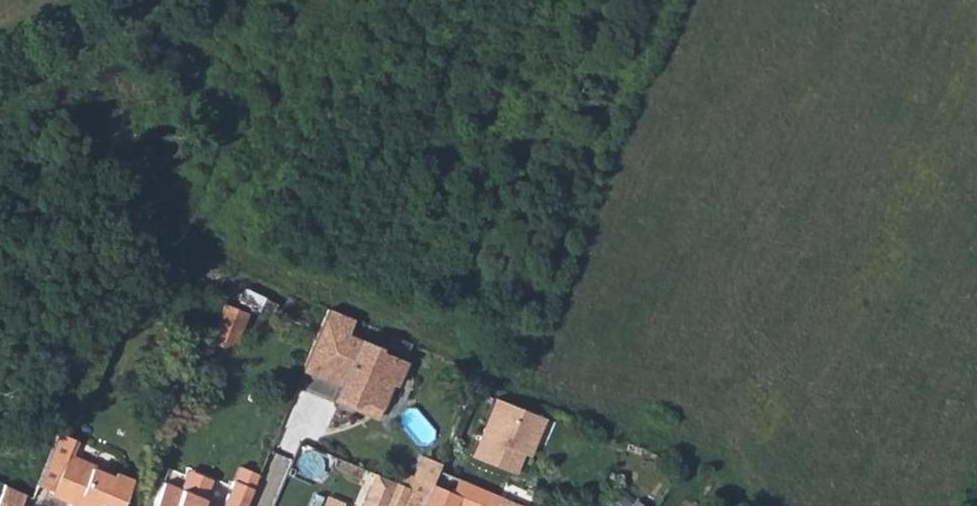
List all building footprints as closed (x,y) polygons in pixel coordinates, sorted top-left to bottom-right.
[(246,309),(224,299),(209,335),(230,344),(246,309)] [(349,328),(354,313),(330,303),(318,336),(354,352),(342,378),(336,393),(356,402),(360,390),(383,400),(394,375),(398,376),(406,356),(349,328)] [(354,352),(318,336),(306,362),(342,378),(354,352)] [(378,410),(383,400),(360,390),(356,402),(378,410)] [(495,398),(471,456),(513,473),(537,415),(495,398)] [(61,422),(38,474),(51,480),(51,482),(106,505),(119,505),(134,471),(118,464),(117,468),(66,446),(74,428),(61,422)] [(181,481),(204,491),(213,472),(190,462),(181,481)] [(252,480),(235,473),(223,499),(204,491),(181,481),(164,474),(150,505),(241,505),(252,480)] [(428,482),(410,475),(406,484),(399,481),(393,497),(409,505),(417,505),(428,482)] [(399,481),(386,476),(373,502),(382,505),(389,505),(393,497),(399,481)] [(428,482),(417,505),(495,505),(499,497),(466,480),(458,495),(428,482)] [(26,494),(4,484),(0,492),(0,505),(21,505),(26,494)] [(336,499),(319,492),(314,505),(334,505),(336,499)] [(635,499),(631,504),(615,492),(606,502),(610,505),(643,505),(635,499)] [(393,497),(389,505),(409,505),(393,497)]
